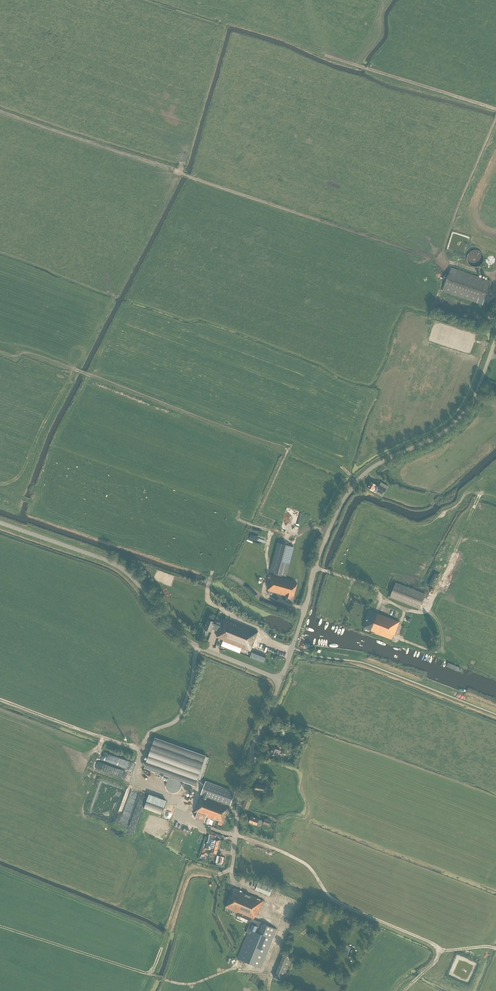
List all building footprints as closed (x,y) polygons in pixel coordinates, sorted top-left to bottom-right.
[(477,250),(476,250),(475,250),(474,250),(473,250),(472,250),(471,251),(470,252),(469,253),(468,254),(468,255),(467,256),(467,257),(467,258),(467,259),(467,260),(468,261),(468,262),(468,263),(469,263),(469,264),(470,265),(471,265),(472,266),(473,266),(474,267),(475,267),(476,267),(477,267),(478,266),(479,266),(480,266),(481,265),(482,264),(483,263),(483,262),(484,261),(484,260),(484,259),(484,258),(484,257),(484,256),(484,255),(483,255),(483,254),(483,253),(482,253),(482,252),(481,252),(481,251),(480,251),(479,250),(478,250),(477,250)] [(482,305),(490,281),(451,267),(443,291),(482,305)] [(381,485),(380,488),(371,482),(368,488),(375,492),(376,491),(380,494),(381,491),(384,493),(387,489),(381,485)] [(293,597),(297,583),(293,582),(293,581),(282,578),(282,575),(286,576),(294,547),(278,543),(270,572),(274,573),(274,576),(269,574),(268,579),(271,580),(268,591),(269,591),(268,594),(278,597),(279,594),(286,596),(286,597),(291,598),(291,596),(293,597)] [(419,609),(425,594),(396,583),(390,598),(419,609)] [(400,622),(376,613),(370,610),(363,628),(375,632),(375,633),(392,639),(394,635),(395,635),(400,622)] [(251,651),(258,632),(231,621),(230,622),(224,619),(223,623),(216,621),(215,622),(208,620),(204,629),(212,632),(214,626),(220,629),(219,632),(217,637),(223,640),(223,641),(251,651)] [(264,663),(266,657),(252,651),(250,657),(264,663)] [(155,737),(145,767),(170,777),(172,771),(197,780),(206,756),(155,737)] [(279,757),(281,751),(272,748),(270,754),(279,757)] [(197,813),(195,818),(207,823),(208,818),(214,820),(214,819),(219,821),(218,824),(222,826),(223,823),(224,823),(235,792),(206,781),(196,808),(197,808),(195,813),(197,813)] [(266,793),(268,786),(256,784),(255,786),(255,788),(254,790),(266,793)] [(248,809),(251,802),(246,799),(242,807),(248,809)] [(146,802),(144,810),(162,815),(165,807),(146,802)] [(120,824),(128,826),(131,815),(123,813),(120,824)] [(262,823),(262,821),(259,820),(259,819),(251,817),(249,822),(257,825),(258,823),(259,824),(259,823),(262,823)] [(206,846),(205,849),(212,850),(211,852),(217,854),(220,840),(215,839),(215,837),(216,837),(216,834),(210,833),(209,836),(208,842),(207,842),(206,846)] [(273,886),(259,880),(256,890),(270,895),(273,886)] [(277,929),(263,924),(263,923),(254,919),(256,915),(258,915),(264,901),(234,888),(226,908),(230,910),(231,908),(232,909),(232,910),(235,911),(235,912),(252,919),(246,932),(248,933),(238,958),(261,968),(277,929)]
